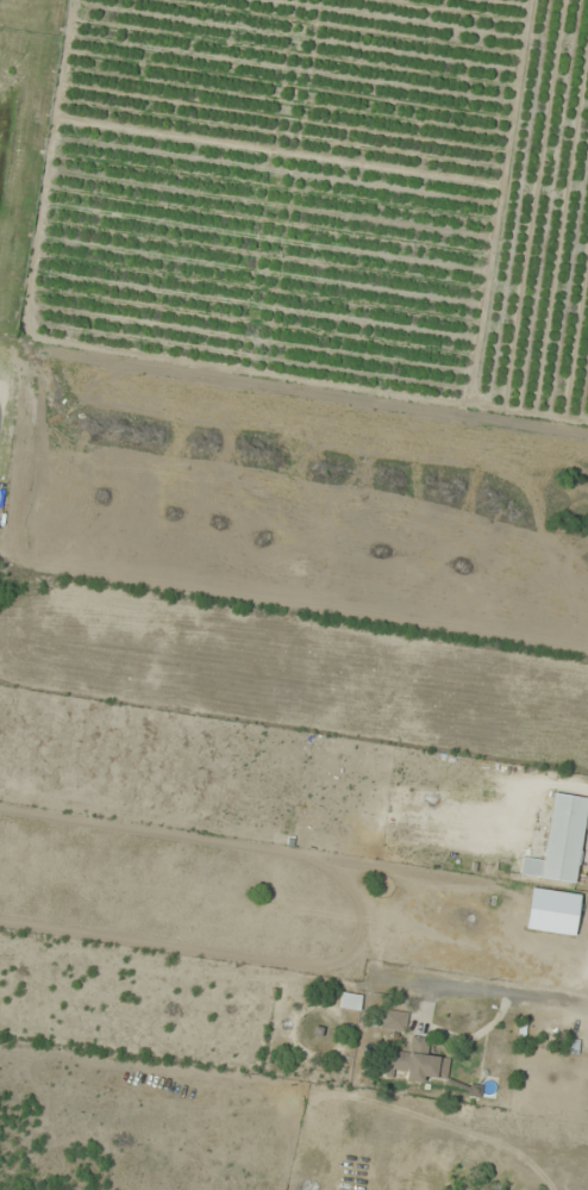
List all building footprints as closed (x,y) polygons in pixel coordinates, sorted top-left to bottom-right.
[(584,817),(587,818),(587,798),(553,793),(544,860),(522,857),(519,876),(576,883),(584,817)] [(407,1031),(407,1011),(382,1011),(382,1030),(407,1031)] [(427,1055),(429,1037),(411,1036),(410,1051),(385,1049),(383,1077),(394,1078),(395,1072),(406,1073),(405,1081),(423,1082),(424,1077),(449,1079),(450,1057),(427,1055)]
